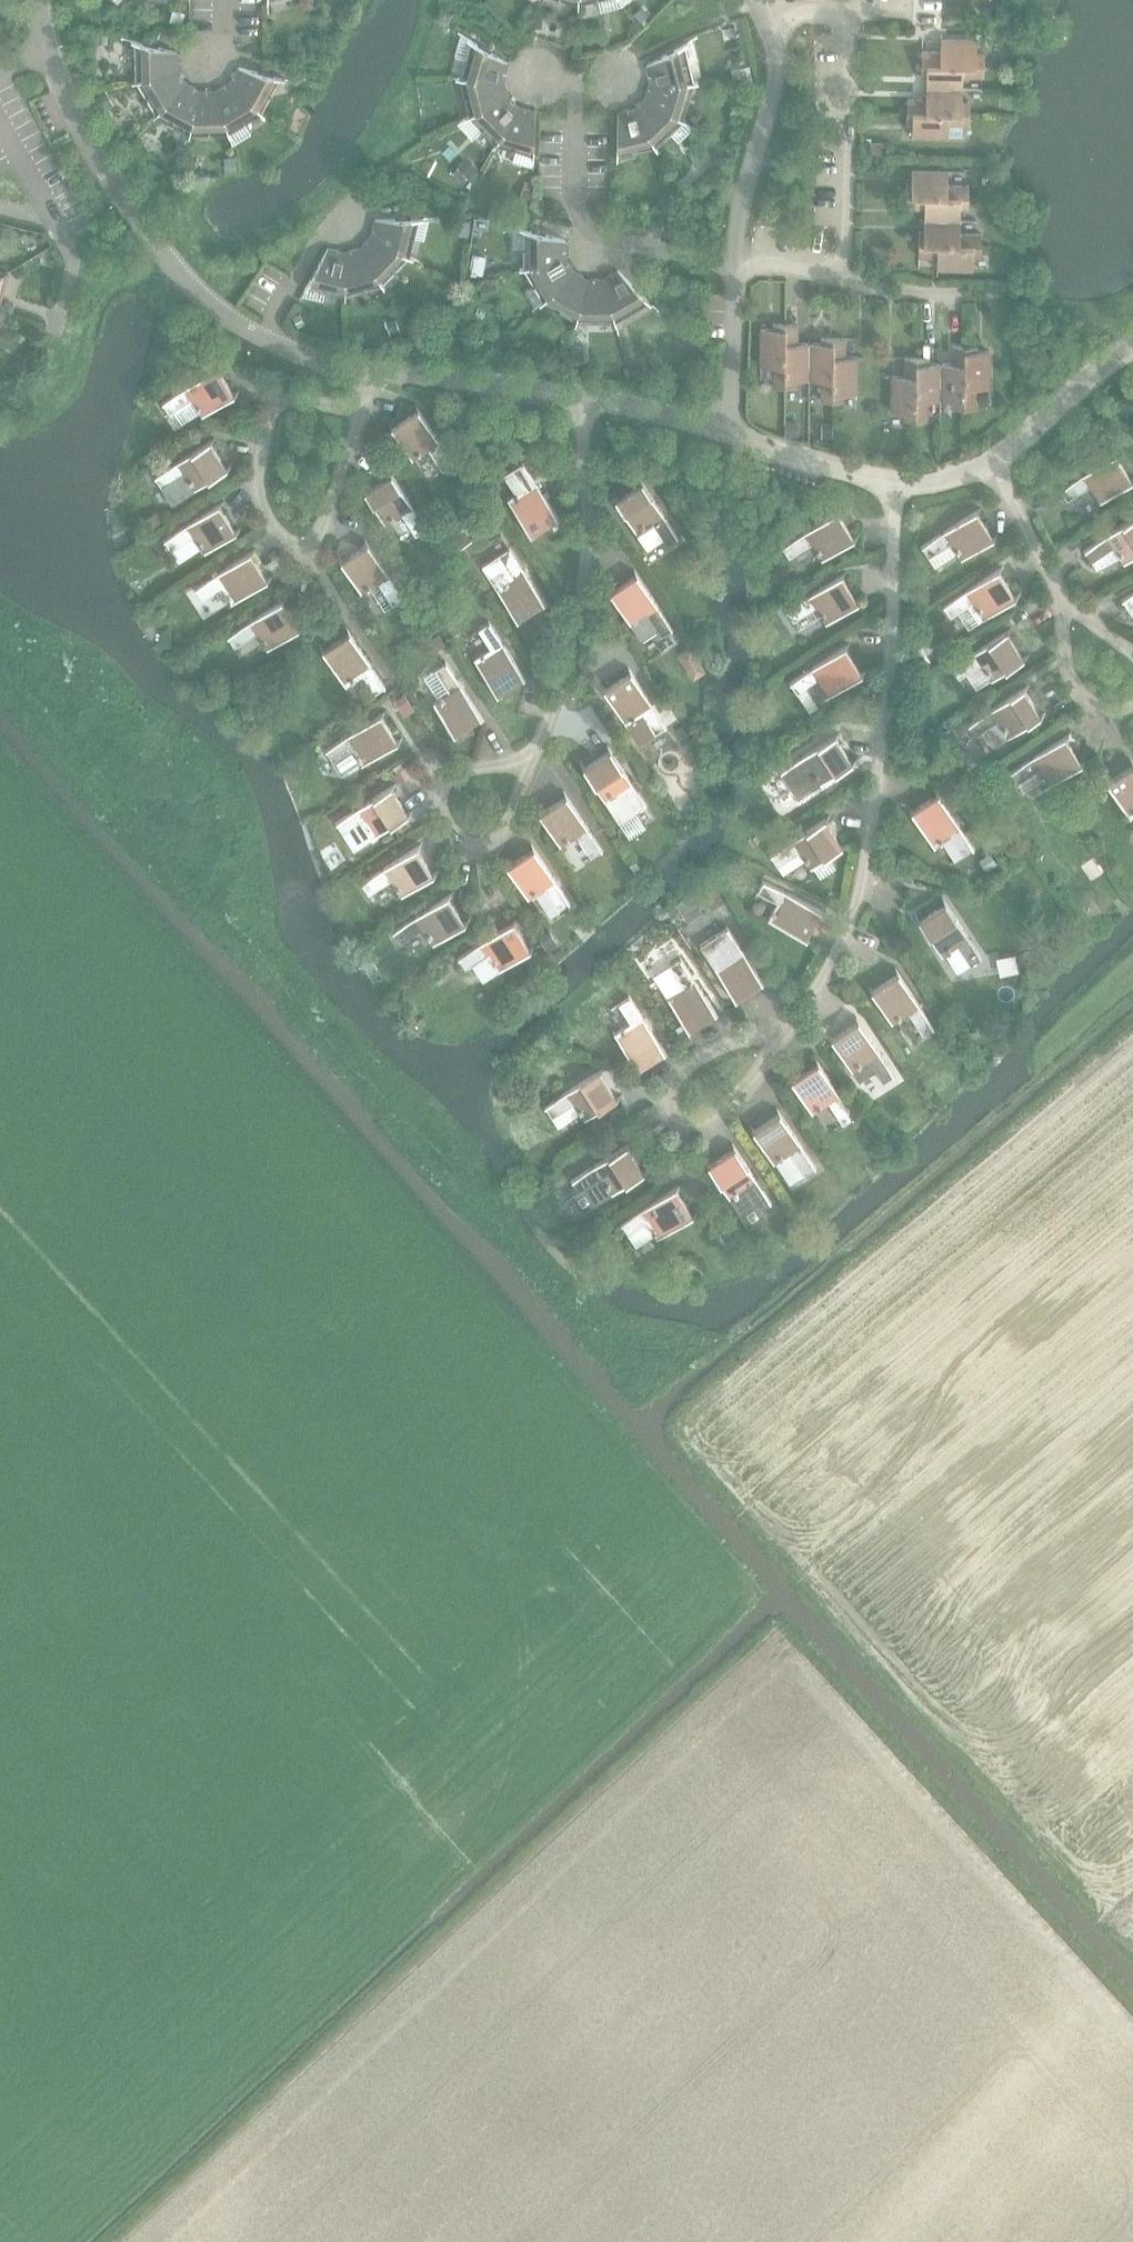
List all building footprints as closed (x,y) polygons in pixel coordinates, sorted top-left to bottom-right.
[(921,63),(984,64),(984,53),(976,53),(976,39),(940,39),(940,51),(921,51),(921,63)] [(460,78),(503,78),(508,63),(470,40),(460,78)] [(136,80),(177,68),(177,52),(135,41),(136,80)] [(649,81),(693,82),(683,44),(645,65),(649,81)] [(983,75),(984,64),(921,63),(921,75),(926,75),(926,87),(962,88),(962,75),(983,75)] [(229,81),(261,111),(280,77),(237,67),(229,81)] [(156,113),(185,82),(177,68),(136,80),(156,113)] [(507,94),(503,78),(460,78),(469,115),(507,94)] [(228,131),(261,111),(229,81),(215,89),(228,131)] [(682,119),(693,82),(649,81),(645,96),(682,119)] [(189,132),(199,90),(185,82),(156,113),(189,132)] [(962,100),(962,88),(926,87),(926,99),(907,98),(907,111),(969,112),(970,101),(962,100)] [(189,132),(228,131),(215,89),(199,90),(189,132)] [(496,143),(518,105),(507,94),(469,115),(496,143)] [(654,146),(682,119),(645,96),(633,107),(654,146)] [(518,105),(496,143),(533,154),(534,110),(518,105)] [(616,155),(654,146),(633,107),(617,111),(616,155)] [(969,123),(969,112),(907,111),(906,123),(912,123),(912,135),(948,136),(948,122),(969,123)] [(905,195),(968,196),(968,184),(947,184),(947,171),(911,170),(911,183),(906,183),(905,195)] [(968,207),(968,196),(905,195),(905,207),(924,207),(924,219),(960,220),(960,207),(968,207)] [(370,235),(408,256),(418,218),(374,219),(370,235)] [(959,233),(960,220),(924,219),(923,231),(918,231),(918,243),(981,244),(981,233),(959,233)] [(523,267),(565,256),(565,239),(523,228),(523,267)] [(381,283),(408,256),(370,235),(359,246),(381,283)] [(980,255),(981,244),(918,243),(918,255),(936,256),(936,268),(972,269),(972,255),(980,255)] [(344,294),(381,283),(359,246),(344,251),(344,294)] [(344,294),(344,251),(328,247),(306,285),(344,294)] [(543,300),(573,270),(565,256),(523,267),(543,300)] [(603,278),(614,319),(648,300),(617,269),(603,278)] [(576,320),(587,278),(573,270),(543,300),(576,320)] [(10,314),(13,303),(0,300),(5,282),(0,275),(0,312),(10,314)] [(576,320),(614,319),(603,278),(587,278),(576,320)] [(10,314),(0,312),(0,323),(8,325),(10,314)] [(784,386),(785,323),(773,323),(772,329),(760,328),(760,364),(773,365),(773,386),(784,386)] [(808,378),(808,342),(797,342),(797,324),(785,323),(784,386),(795,386),(795,378),(808,378)] [(832,400),(833,337),(820,337),(820,343),(808,342),(808,378),(821,378),(821,400),(832,400)] [(833,337),(832,400),(843,400),(843,392),(856,392),(857,356),(844,356),(845,337),(833,337)] [(963,407),(964,345),(952,344),(952,363),(940,363),(939,399),(952,399),(952,407),(963,407)] [(964,345),(963,407),(974,407),(975,386),(988,386),(989,350),(977,350),(977,345),(964,345)] [(915,420),(916,357),(904,357),(904,375),(891,375),(891,411),(904,411),(904,420),(915,420)] [(939,399),(940,363),(928,363),(928,357),(916,357),(915,420),(926,420),(927,399),(939,399)] [(216,367),(162,402),(169,413),(174,410),(183,424),(200,413),(202,415),(233,395),(216,367)] [(442,470),(453,463),(418,409),(391,427),(411,459),(428,448),(442,470)] [(208,440),(154,475),(171,503),(226,468),(208,440)] [(557,448),(541,447),(540,462),(556,463),(557,448)] [(1089,485),(1100,501),(1131,481),(1113,453),(1059,488),(1067,500),(1089,485)] [(507,498),(530,534),(557,516),(523,462),(511,469),(523,488),(507,498)] [(415,535),(426,528),(391,474),(364,491),(384,523),(401,513),(415,535)] [(663,538),(666,543),(677,536),(642,482),(615,500),(646,549),(663,538)] [(193,535),(204,552),(235,531),(217,504),(163,539),(170,550),(193,535)] [(164,521),(158,510),(143,518),(150,530),(164,521)] [(950,542),(961,558),(993,538),(975,510),(921,545),(928,556),(950,542)] [(811,542),(822,559),(853,538),(835,511),(781,546),(789,557),(811,542)] [(1124,562),(1132,556),(1132,517),(1083,549),(1091,561),(1113,546),(1124,562)] [(457,549),(471,540),(463,528),(449,537),(457,549)] [(392,604),(403,597),(368,543),(340,561),(361,593),(377,582),(392,604)] [(481,565),(516,619),(544,601),(509,547),(481,565)] [(221,586),(231,603),(267,579),(249,552),(195,587),(202,598),(221,586)] [(997,570),(943,605),(950,616),(957,611),(968,627),(983,618),(1014,597),(997,570)] [(657,629),(661,635),(672,628),(637,574),(609,592),(640,640),(657,629)] [(815,606),(826,623),(858,602),(840,574),(785,609),(793,621),(815,606)] [(1121,599),(1129,610),(1132,607),(1132,591),(1121,599)] [(256,632),(267,648),(298,628),(280,600),(226,635),(234,647),(256,632)] [(473,658),(496,694),(524,676),(489,622),(478,629),(490,648),(473,658)] [(436,630),(421,639),(428,650),(443,641),(436,630)] [(980,663),(991,679),(1023,659),(1005,631),(951,666),(958,678),(980,663)] [(373,693),(384,686),(350,632),(322,650),(345,685),(361,675),(373,693)] [(843,646),(789,682),(796,693),(809,685),(820,701),(861,674),(843,646)] [(688,647),(681,652),(690,665),(698,660),(688,647)] [(433,702),(453,734),(481,716),(446,662),(434,669),(449,691),(433,702)] [(603,689),(638,743),(666,725),(631,671),(603,689)] [(997,720),(1008,736),(1040,716),(1022,688),(968,724),(975,735),(997,720)] [(359,760),(361,764),(397,741),(379,714),(325,749),(340,772),(359,760)] [(674,730),(682,744),(692,738),(683,724),(674,730)] [(833,735),(779,770),(787,782),(797,798),(820,783),(851,763),(833,735)] [(1035,770),(1046,787),(1081,763),(1063,736),(1009,771),(1016,782),(1035,770)] [(558,757),(571,759),(574,744),(560,742),(558,757)] [(583,768),(618,822),(646,804),(610,750),(583,768)] [(1106,782),(1129,817),(1132,815),(1132,764),(1106,782)] [(737,785),(753,787),(754,771),(739,769),(737,785)] [(389,787),(335,822),(342,833),(353,849),(372,837),(407,814),(389,787)] [(962,855),(973,847),(938,793),(911,811),(934,847),(950,836),(962,855)] [(591,857),(602,849),(566,796),(539,814),(560,845),(576,834),(591,857)] [(823,819),(770,854),(777,865),(799,850),(810,867),(813,865),(820,876),(835,866),(828,855),(841,846),(823,819)] [(390,879),(401,895),(433,875),(415,847),(361,882),(368,893),(390,879)] [(558,909),(569,902),(534,847),(506,866),(527,897),(544,887),(558,909)] [(768,919),(805,938),(820,909),(763,880),(757,892),(777,902),(768,919)] [(422,927),(432,944),(464,923),(446,895),(392,931),(399,942),(422,927)] [(969,963),(981,956),(946,902),(918,920),(941,955),(957,945),(969,963)] [(511,922),(457,957),(465,968),(471,964),(482,980),(498,970),(529,949),(511,922)] [(716,934),(700,945),(714,967),(735,999),(762,981),(727,927),(716,934)] [(558,942),(548,928),(538,936),(548,949),(558,942)] [(995,957),(998,971),(1015,968),(1012,954),(995,957)] [(667,998),(688,1029),(715,1011),(680,957),(653,975),(667,998)] [(922,1034),(933,1027),(898,973),(871,991),(891,1022),(908,1012),(922,1034)] [(614,1033),(637,1068),(664,1050),(629,996),(618,1004),(630,1022),(614,1033)] [(858,1020),(831,1038),(851,1070),(859,1081),(875,1071),(882,1082),(893,1074),(858,1020)] [(842,1124),(853,1116),(818,1062),(791,1080),(811,1112),(828,1101),(842,1124)] [(598,1070),(544,1105),(551,1116),(561,1131),(583,1117),(584,1118),(616,1098),(598,1070)] [(804,1174),(815,1166),(780,1113),(752,1131),(773,1162),(789,1151),(804,1174)] [(625,1145),(571,1179),(578,1190),(582,1187),(593,1204),(611,1193),(643,1172),(625,1145)] [(735,1147),(708,1165),(729,1197),(739,1213),(755,1202),(760,1208),(771,1201),(735,1147)] [(575,1153),(562,1161),(568,1171),(581,1164),(575,1153)] [(646,1221),(657,1238),(692,1215),(674,1187),(620,1222),(628,1233),(646,1221)]
